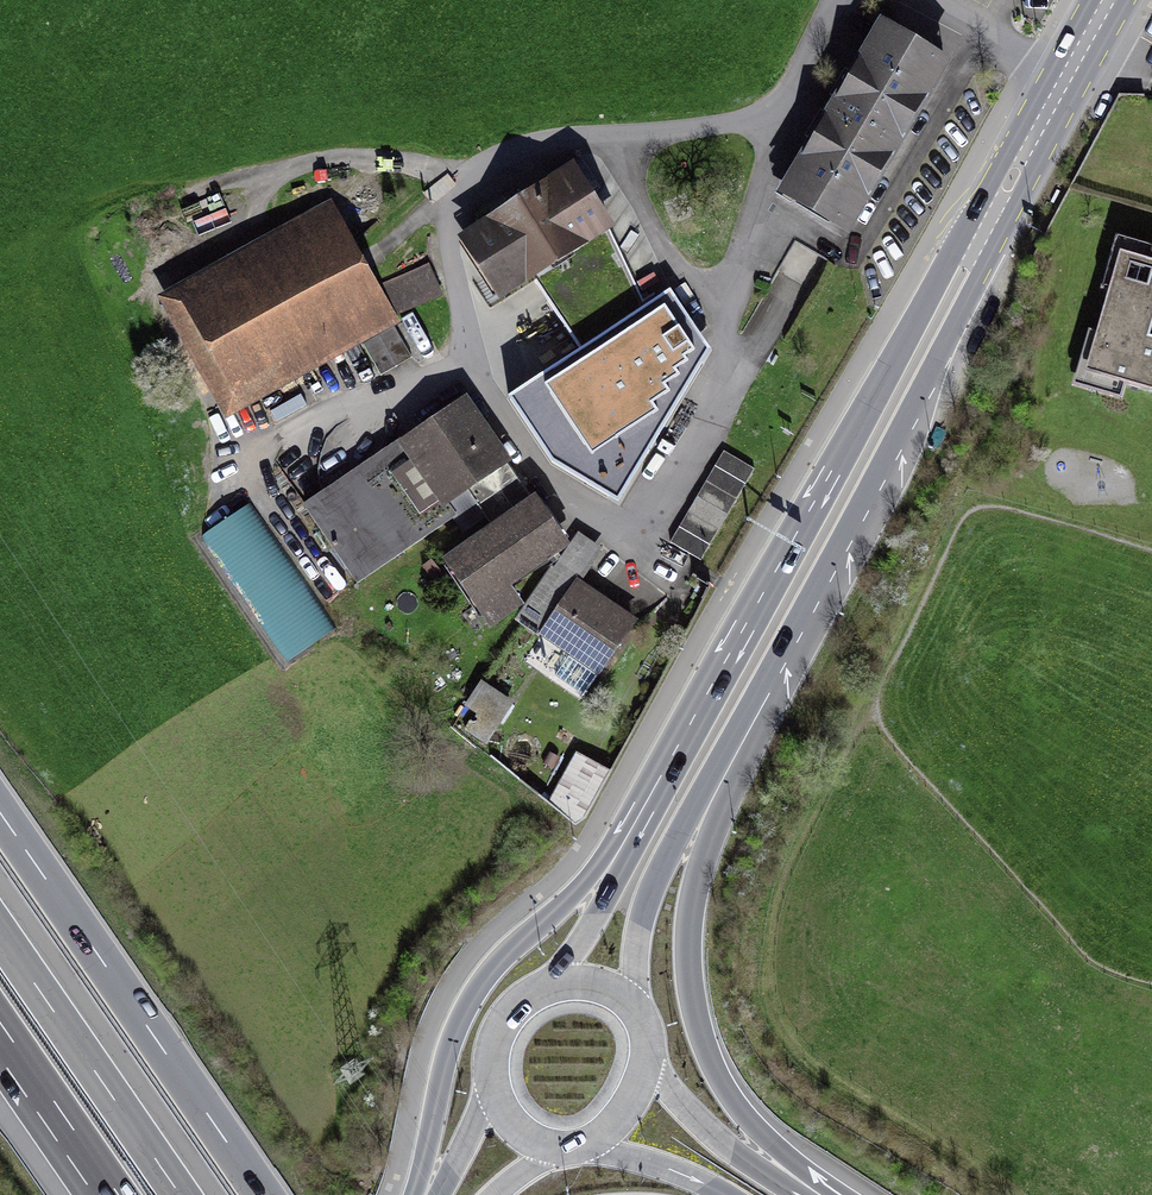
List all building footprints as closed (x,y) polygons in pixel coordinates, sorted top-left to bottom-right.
[(832,253),(944,68),(915,50),(877,27),(765,212),(832,253)] [(926,32),(915,50),(944,68),(955,50),(926,32)] [(442,229),(481,299),(607,230),(569,159),(442,229)] [(363,259),(335,201),(155,288),(217,416),(359,348),(397,330),(363,259)] [(1113,235),(1067,381),(1151,408),(1151,247),(1113,235)] [(413,364),(397,330),(359,348),(375,382),(413,364)] [(611,369),(577,330),(525,375),(548,401),(514,430),(561,483),(622,431),(594,399),(586,390),(611,369)] [(466,411),(402,457),(448,522),(512,476),(466,411)] [(622,431),(561,483),(590,517),(651,464),(622,431)] [(393,445),(299,511),(354,588),(448,522),(402,457),(393,445)] [(754,474),(724,456),(671,545),(701,563),(754,474)] [(522,495),(426,563),(476,632),(511,607),(498,589),(558,546),(522,495)] [(244,503),(197,535),(281,657),(328,625),(244,503)] [(574,585),(536,637),(595,679),(632,627),(574,585)]
